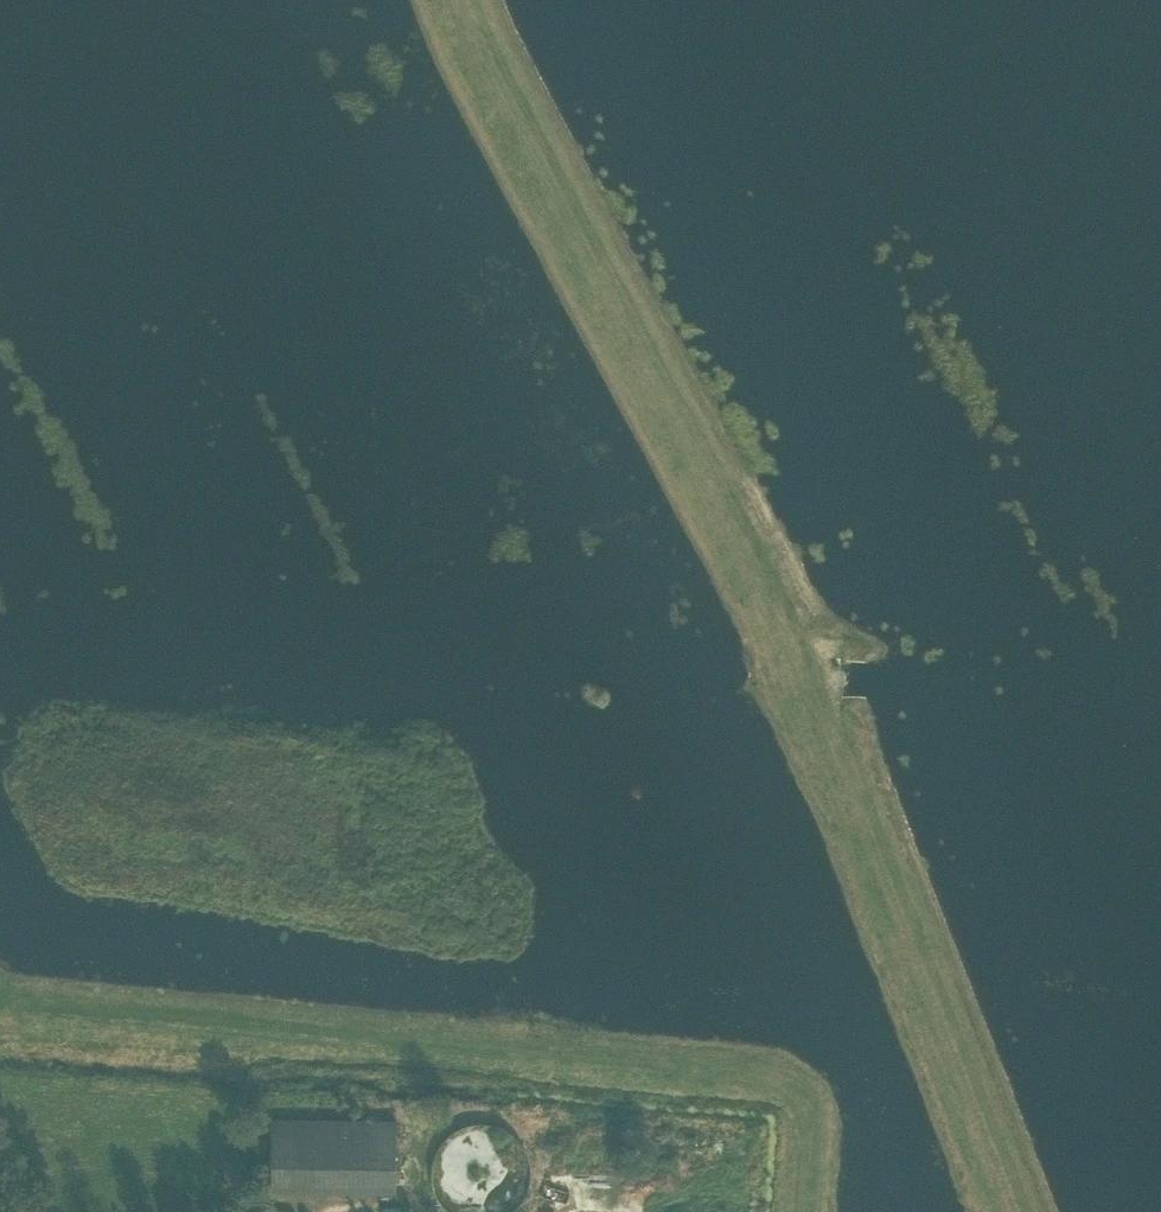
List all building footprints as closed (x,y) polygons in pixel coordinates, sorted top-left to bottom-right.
[(394,1198),(395,1120),(271,1119),(270,1197),(394,1198)] [(530,1167),(525,1151),(516,1138),(502,1128),(486,1124),(469,1125),(454,1131),(441,1143),(433,1158),(431,1174),(434,1190),(442,1204),(451,1211),(511,1211),(513,1210),(524,1198),(529,1183),(530,1167)]
